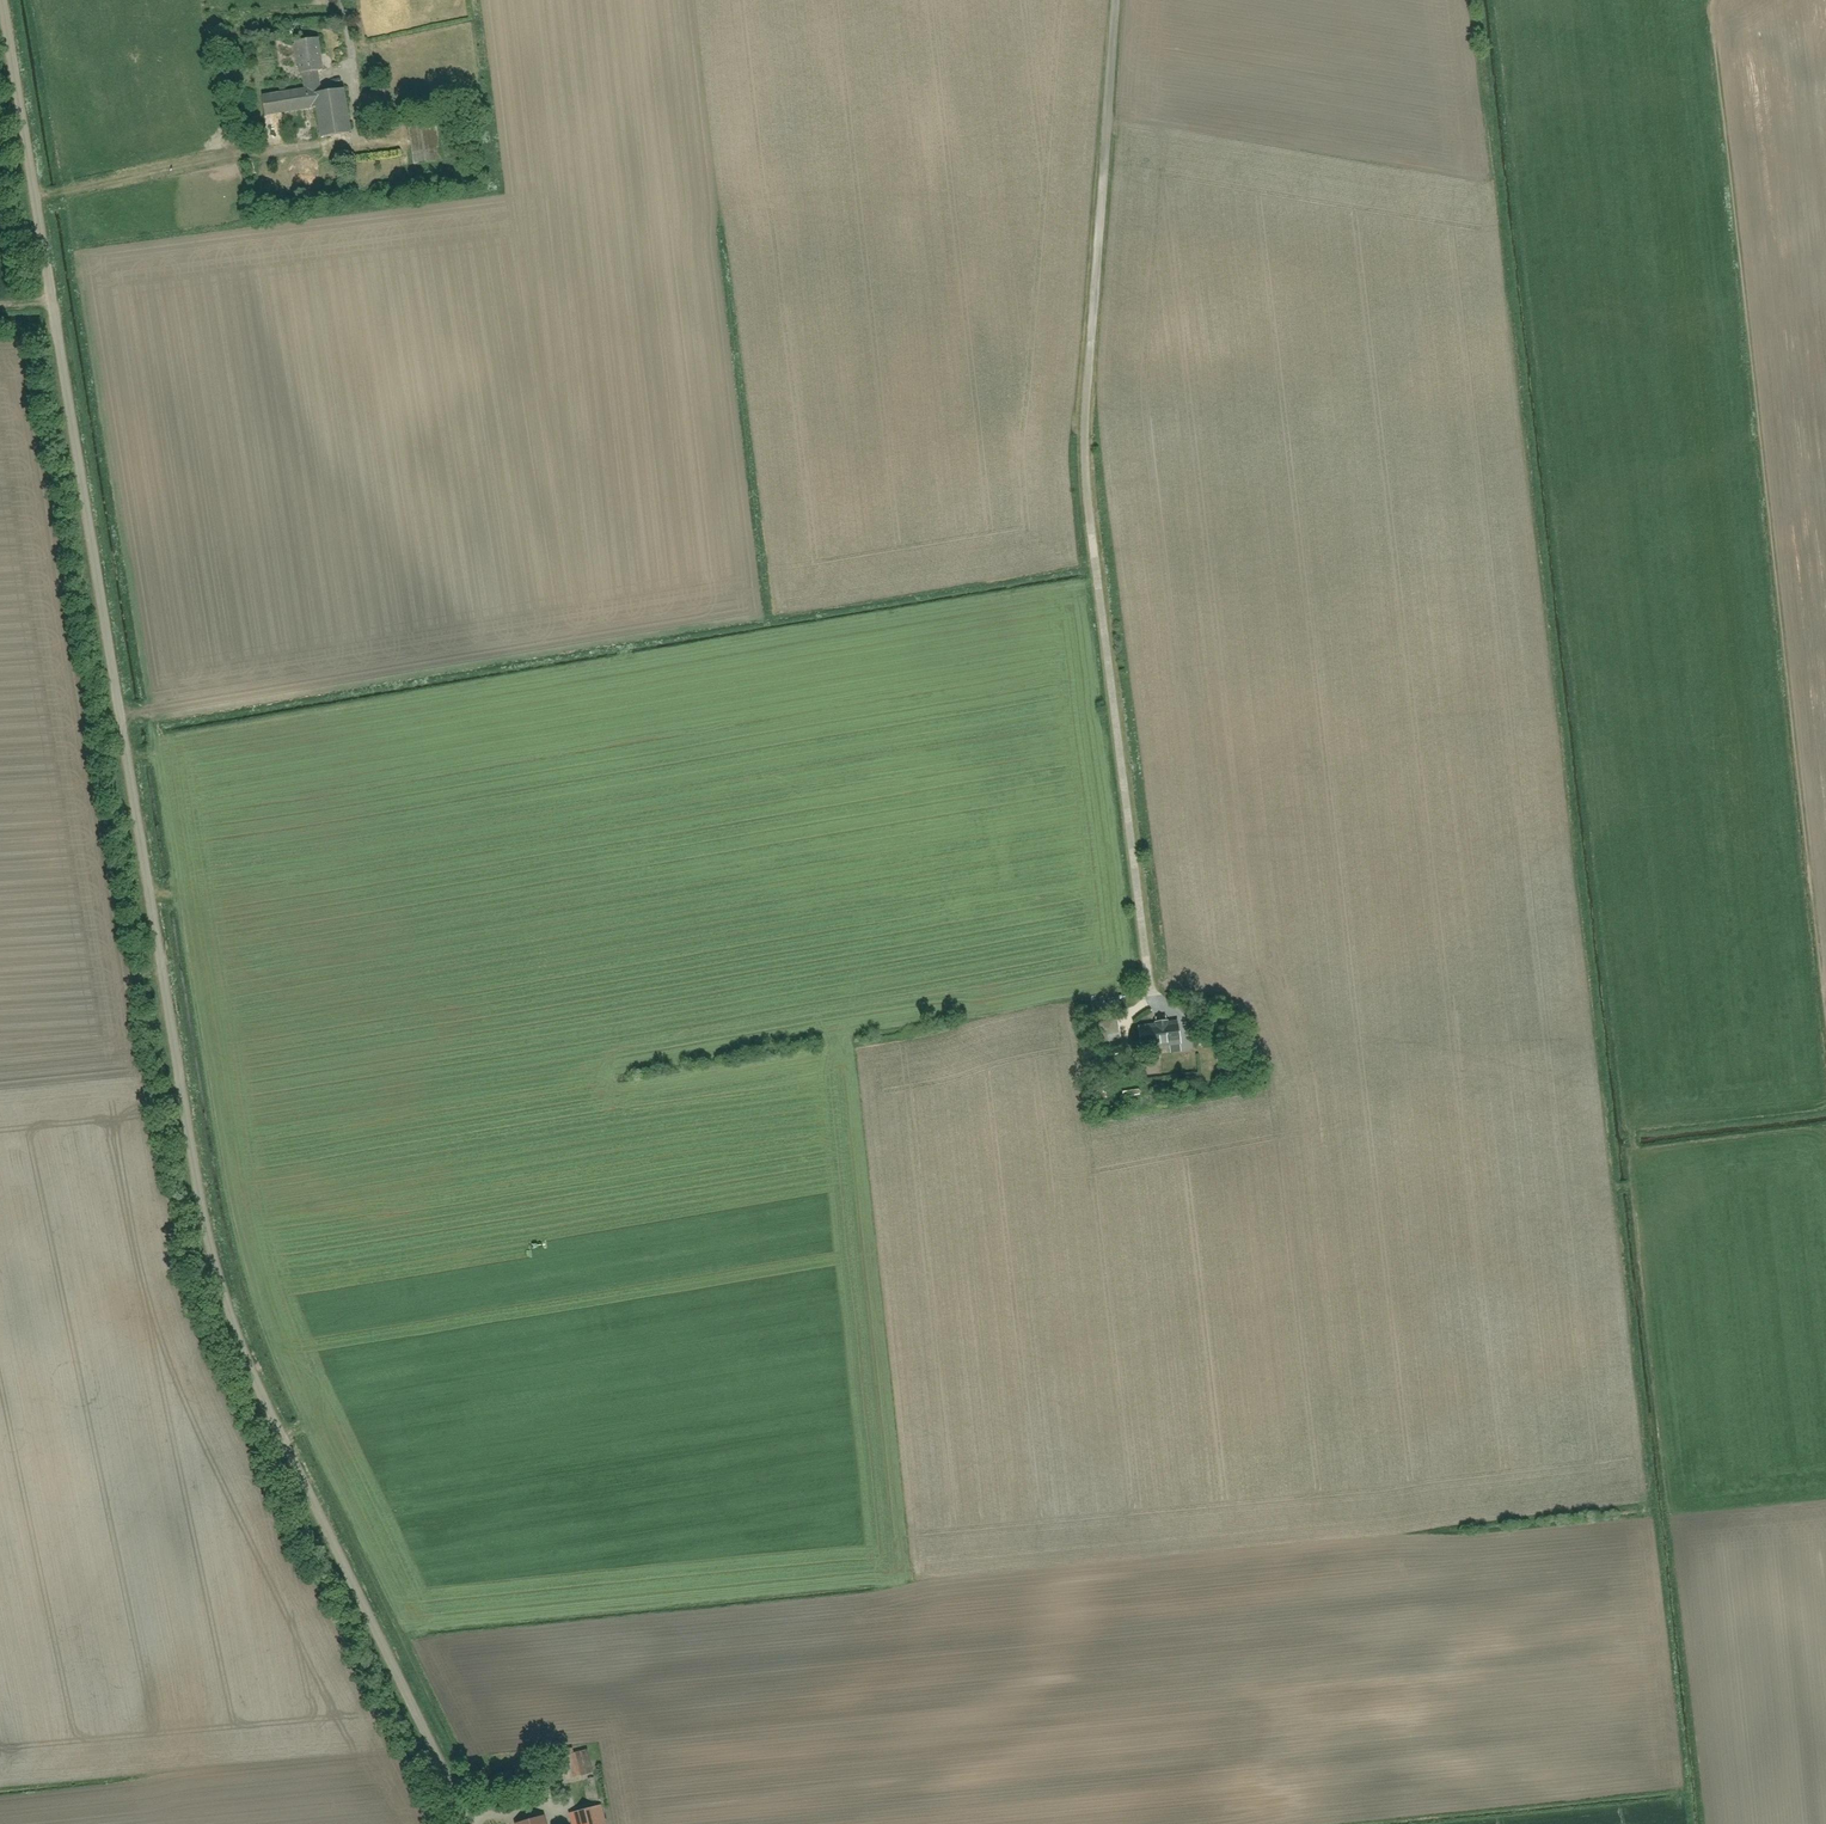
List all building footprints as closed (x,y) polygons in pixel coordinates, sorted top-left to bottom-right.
[(324,93),(321,73),(324,73),(320,41),(294,45),(298,76),(302,75),(304,90),(263,96),(266,119),(317,112),(321,138),(351,134),(345,90),(324,93)] [(377,93),(363,97),(367,116),(382,113),(377,93)] [(437,122),(409,125),(414,167),(442,163),(437,122)] [(1095,1019),(1098,1038),(1121,1034),(1118,1016),(1095,1019)] [(1139,1024),(1142,1048),(1182,1044),(1179,1020),(1139,1024)] [(559,1777),(577,1773),(573,1752),(555,1756),(559,1777)] [(573,1823),(603,1823),(600,1807),(570,1813),(573,1823)]
